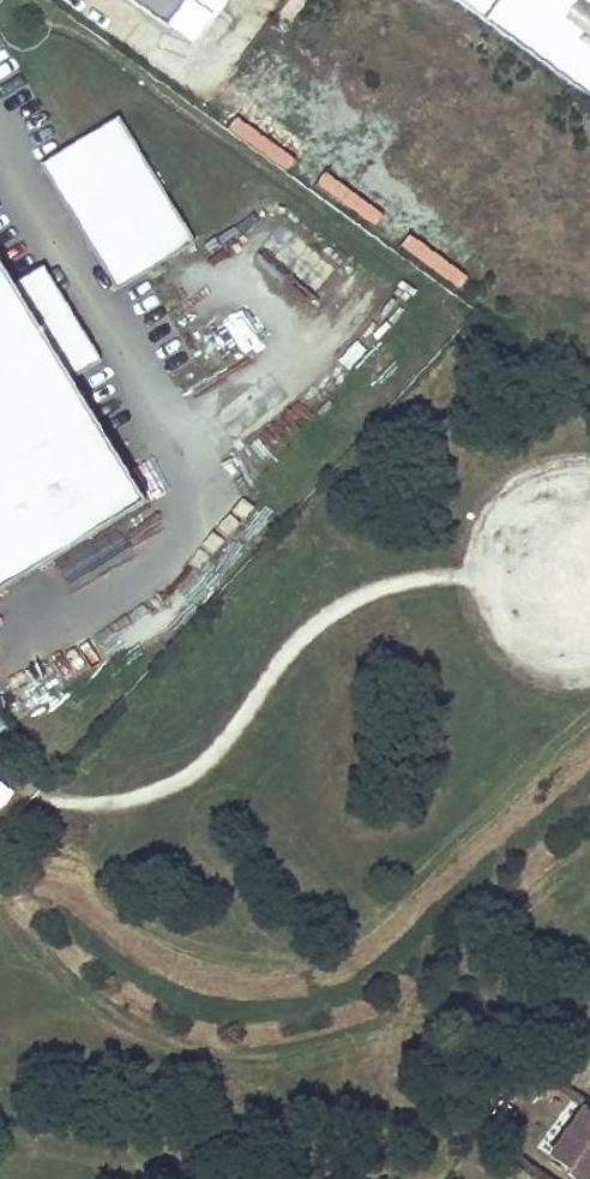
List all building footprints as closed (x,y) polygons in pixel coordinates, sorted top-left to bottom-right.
[(165,12),(175,0),(150,0),(165,12)] [(589,99),(589,0),(454,0),(589,99)] [(117,116),(40,165),(116,283),(193,235),(117,116)] [(144,499),(73,382),(103,363),(41,260),(10,279),(0,263),(0,586),(144,499)] [(89,572),(128,556),(119,534),(80,550),(89,572)] [(12,732),(0,719),(0,743),(12,732)] [(579,1130),(574,1127),(554,1153),(569,1167),(566,1173),(573,1178),(588,1178),(589,1177),(589,1112),(579,1130)]
